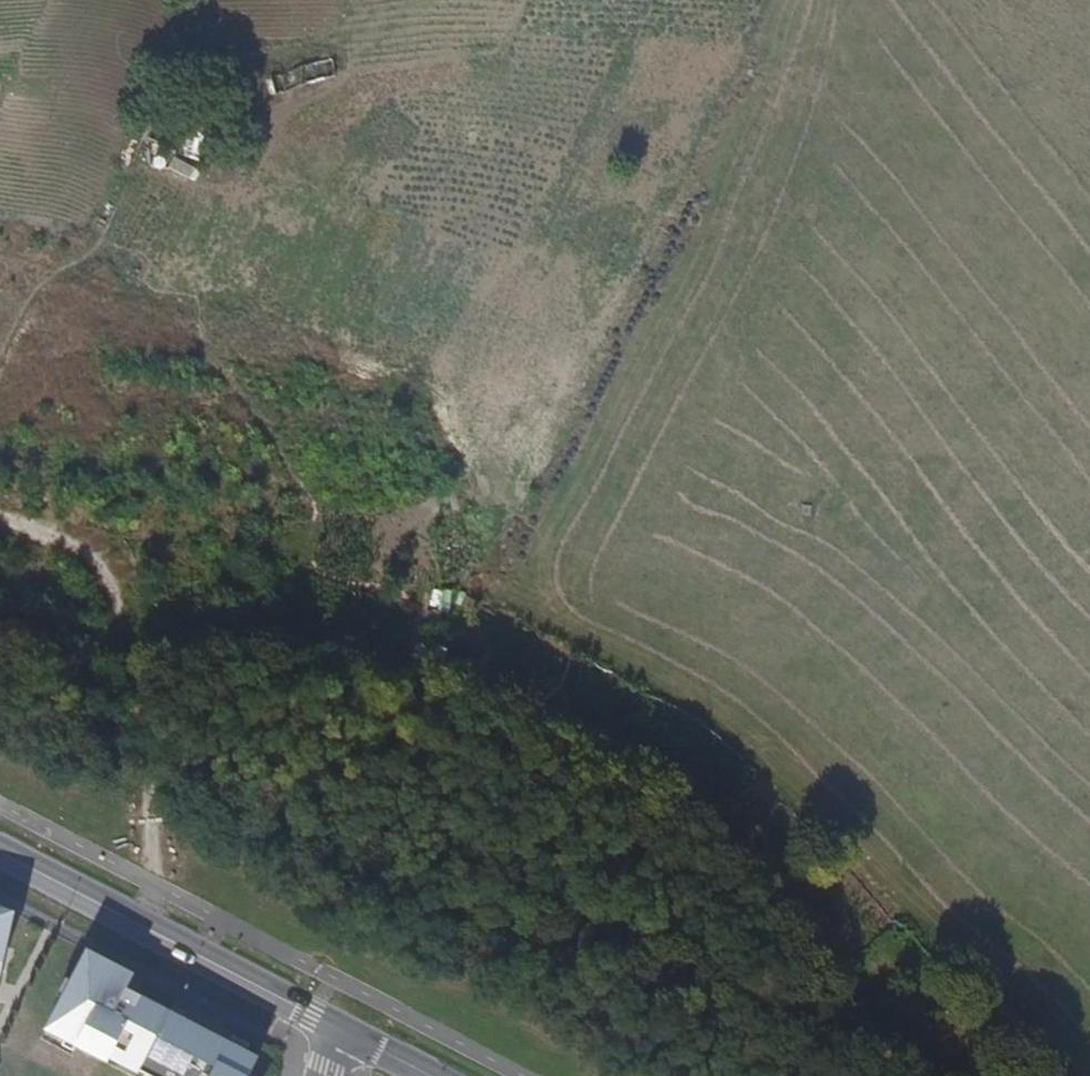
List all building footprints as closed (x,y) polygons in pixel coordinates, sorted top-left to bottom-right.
[(0,908),(0,958),(11,910),(0,908)] [(51,1027),(142,1075),(255,1075),(265,1058),(86,962),(51,1027)]
